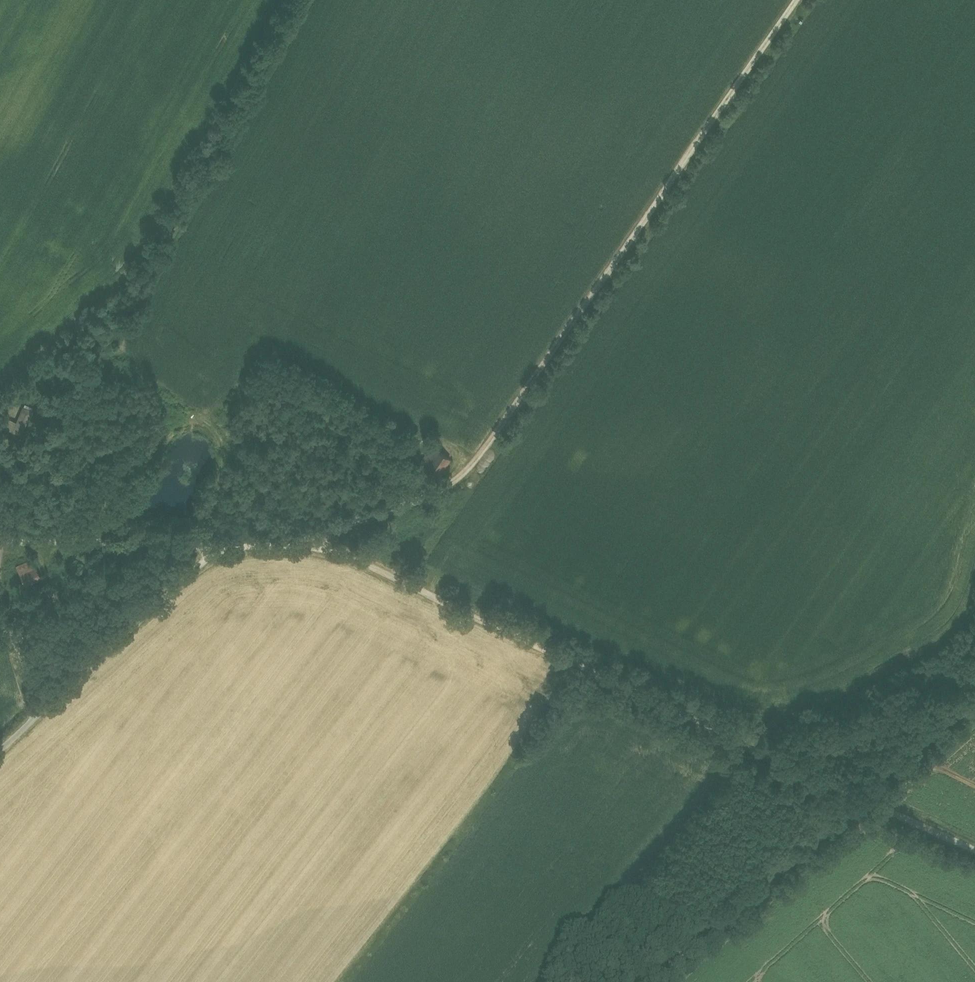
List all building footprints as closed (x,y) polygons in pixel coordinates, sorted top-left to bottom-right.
[(452,459),(431,445),(413,472),(434,486),(452,459)] [(12,567),(22,586),(39,577),(28,558),(12,567)]
